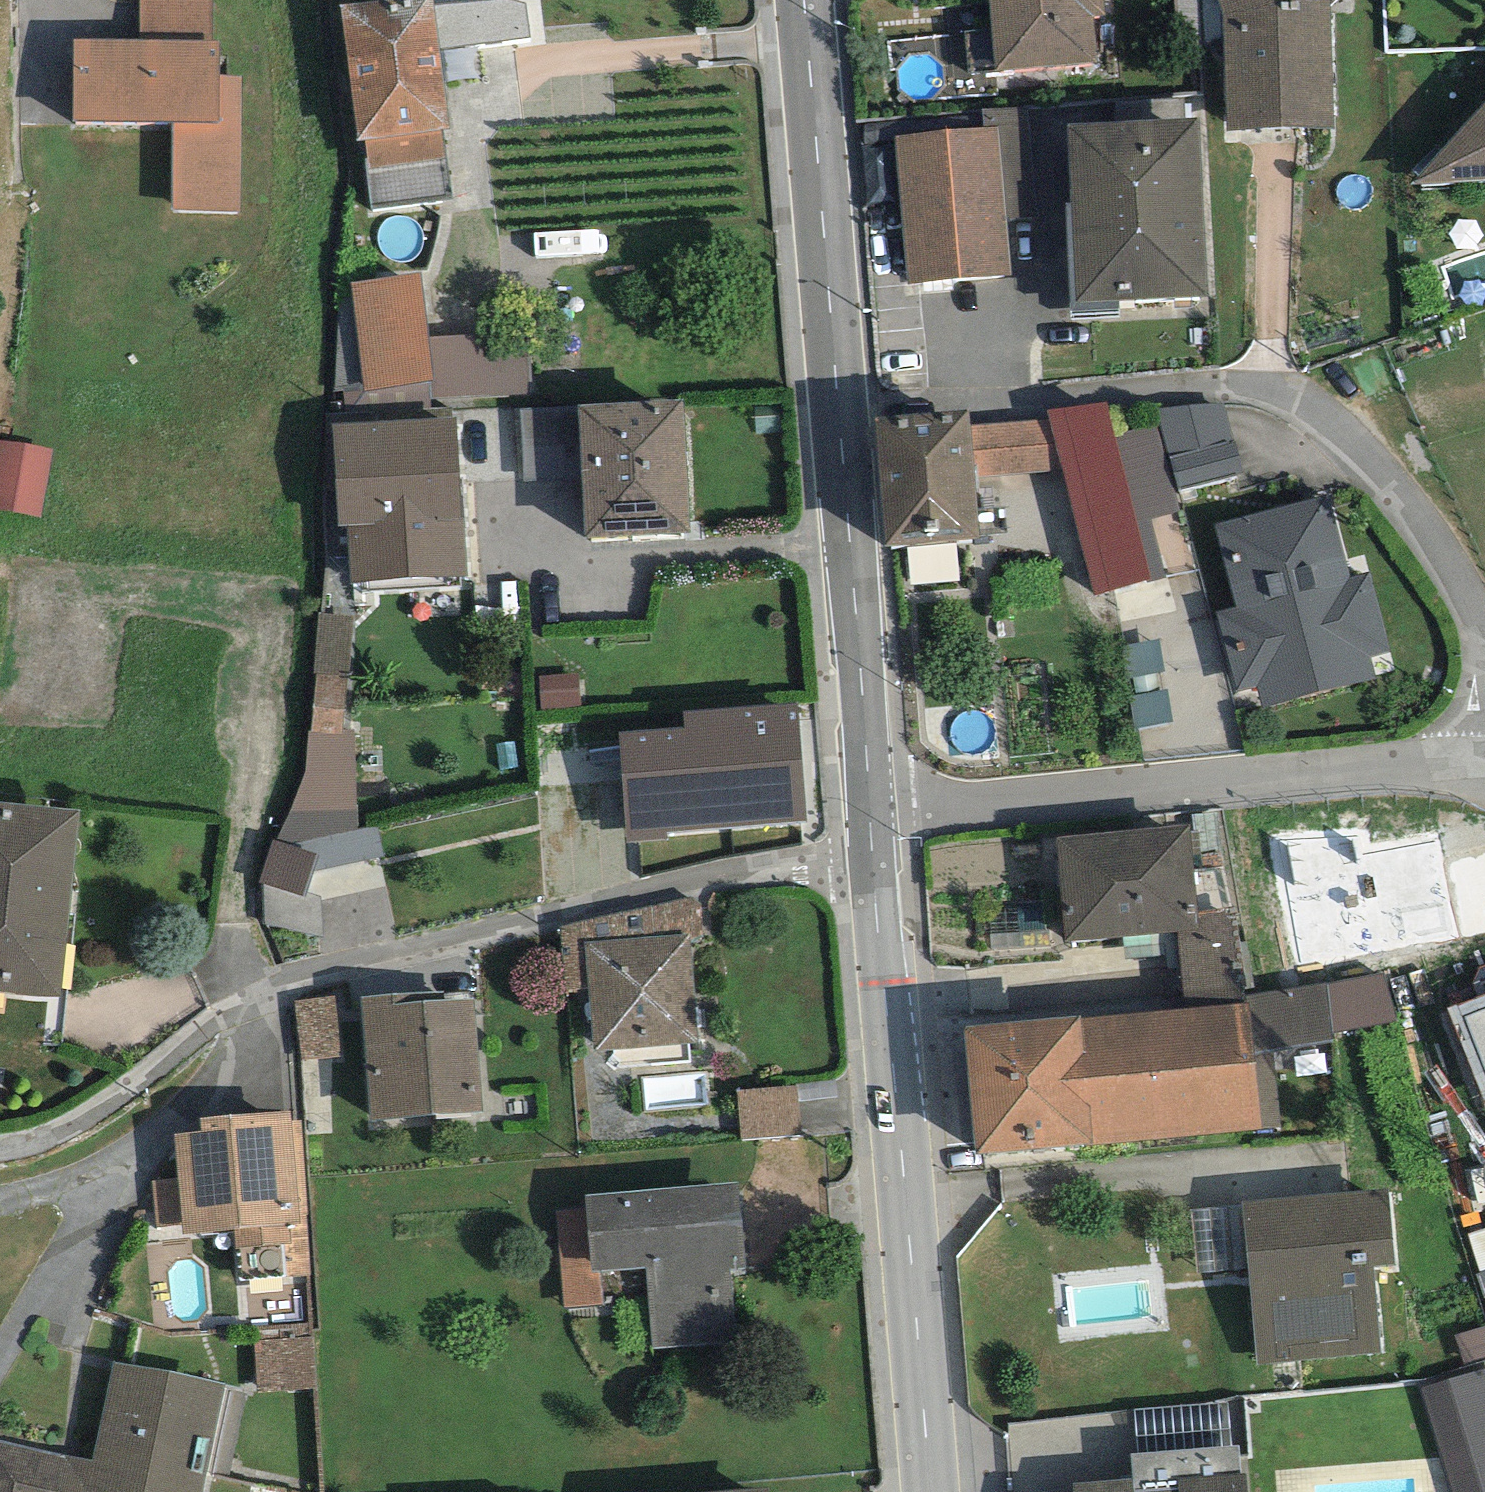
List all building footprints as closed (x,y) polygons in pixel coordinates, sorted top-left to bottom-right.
[(140,41),(211,41),(212,0),(141,0),(140,41)] [(339,5),(356,141),(366,140),(370,169),(446,158),(441,129),(450,129),(440,50),(530,37),(525,4),(512,0),(498,0),(434,6),(434,0),(376,0),(339,5)] [(996,71),(1096,63),(1092,17),(1091,0),(990,0),(996,71)] [(1092,17),(1104,16),(1103,0),(1091,0),(1092,17)] [(1224,12),(1225,126),(1335,127),(1330,7),(1337,0),(1221,0),(1224,12)] [(140,41),(74,39),(72,121),(173,123),(172,210),(242,210),(242,76),(218,76),(218,42),(211,41),(140,41)] [(1410,185),(1484,182),(1484,101),(1410,185)] [(982,109),(984,127),(999,126),(1006,218),(1037,216),(1028,106),(982,109)] [(1200,117),(1067,123),(1071,202),(1066,203),(1071,312),(1120,310),(1119,300),(1208,296),(1200,117)] [(984,127),(895,134),(907,284),(1011,275),(1006,218),(999,126),(984,127)] [(452,198),(446,158),(370,169),(367,170),(372,209),(452,198)] [(419,274),(349,284),(365,390),(433,380),(428,338),(419,274)] [(526,331),(428,338),(433,380),(432,398),(529,394),(526,331)] [(685,399),(577,406),(585,540),(693,533),(685,399)] [(1106,402),(1048,410),(1050,418),(1062,468),(1094,595),(1149,579),(1114,435),(1106,402)] [(520,406),(524,476),(570,473),(565,403),(520,406)] [(1193,405),(1156,409),(1179,491),(1243,473),(1225,405),(1193,405)] [(969,410),(874,417),(884,545),(979,537),(975,476),(971,425),(969,410)] [(457,417),(332,424),(338,526),(350,525),(353,582),(467,575),(457,417)] [(1050,418),(971,425),(975,476),(1062,468),(1050,418)] [(1158,425),(1114,435),(1149,579),(1149,582),(1166,578),(1151,518),(1179,511),(1158,425)] [(0,440),(0,510),(42,517),(53,449),(0,440)] [(1329,496),(1215,526),(1236,608),(1216,613),(1236,691),(1258,686),(1264,709),(1376,679),(1371,658),(1391,652),(1370,572),(1350,577),(1329,496)] [(355,617),(319,613),(314,672),(319,673),(348,675),(350,676),(355,617)] [(343,727),(348,675),(319,673),(312,731),(343,733),(343,727)] [(578,674),(538,678),(541,710),(582,706),(578,674)] [(798,703),(683,711),(685,728),(619,732),(627,842),(668,839),(667,830),(806,821),(798,703)] [(354,729),(343,727),(343,733),(312,731),(308,731),(306,773),(278,840),(293,844),(358,827),(354,729)] [(0,802),(0,992),(58,998),(78,810),(0,802)] [(377,824),(358,827),(293,844),(278,840),(273,838),(260,883),(264,884),(265,927),(324,935),(323,955),(398,937),(378,857),(384,855),(377,824)] [(1189,825),(1056,837),(1066,941),(1178,931),(1199,929),(1197,915),(1189,825)] [(1359,837),(1279,841),(1302,966),(1455,938),(1438,842),(1363,855),(1359,837)] [(698,897),(558,926),(567,993),(589,988),(595,1049),(614,1048),(614,1056),(607,1064),(614,1069),(691,1062),(689,1044),(696,1042),(690,937),(701,936),(698,897)] [(1235,911),(1197,915),(1199,929),(1178,931),(1185,1009),(1245,1003),(1244,996),(1235,911)] [(1385,970),(1326,982),(1333,1032),(1396,1020),(1385,970)] [(1326,982),(1244,996),(1245,1003),(1249,1002),(1254,1056),(1335,1042),(1333,1032),(1326,982)] [(444,990),(360,996),(369,1118),(481,1111),(474,998),(445,1000),(444,990)] [(341,997),(294,1001),(299,1061),(347,1057),(341,997)] [(1081,1015),(963,1026),(975,1156),(1261,1128),(1254,1056),(1249,1002),(1245,1003),(1185,1009),(1081,1019),(1081,1015)] [(1464,1016),(1484,1072),(1484,1008),(1464,1016)] [(741,1133),(798,1130),(796,1085),(739,1087),(741,1133)] [(290,1111),(200,1117),(201,1131),(175,1133),(182,1234),(234,1230),(237,1281),(311,1276),(301,1121),(290,1122),(290,1111)] [(737,1182),(585,1193),(586,1208),(591,1271),(598,1270),(646,1267),(652,1350),(736,1343),(731,1274),(744,1273),(737,1182)] [(1388,1189),(1243,1202),(1257,1365),(1380,1354),(1373,1266),(1394,1264),(1388,1189)] [(564,1308),(601,1305),(598,1270),(591,1271),(586,1208),(556,1210),(564,1308)] [(312,1322),(254,1326),(257,1392),(316,1387),(312,1322)] [(1455,1335),(1464,1364),(1484,1357),(1484,1326),(1455,1335)] [(113,1362),(92,1458),(0,1439),(0,1491),(203,1491),(225,1386),(113,1362)] [(1421,1387),(1454,1491),(1484,1491),(1484,1368),(1421,1387)] [(1228,1403),(1134,1409),(1137,1452),(1231,1446),(1228,1403)] [(1073,1483),(1074,1491),(1247,1491),(1246,1473),(1241,1474),(1240,1445),(1231,1446),(1137,1452),(1130,1453),(1132,1479),(1073,1483)]
